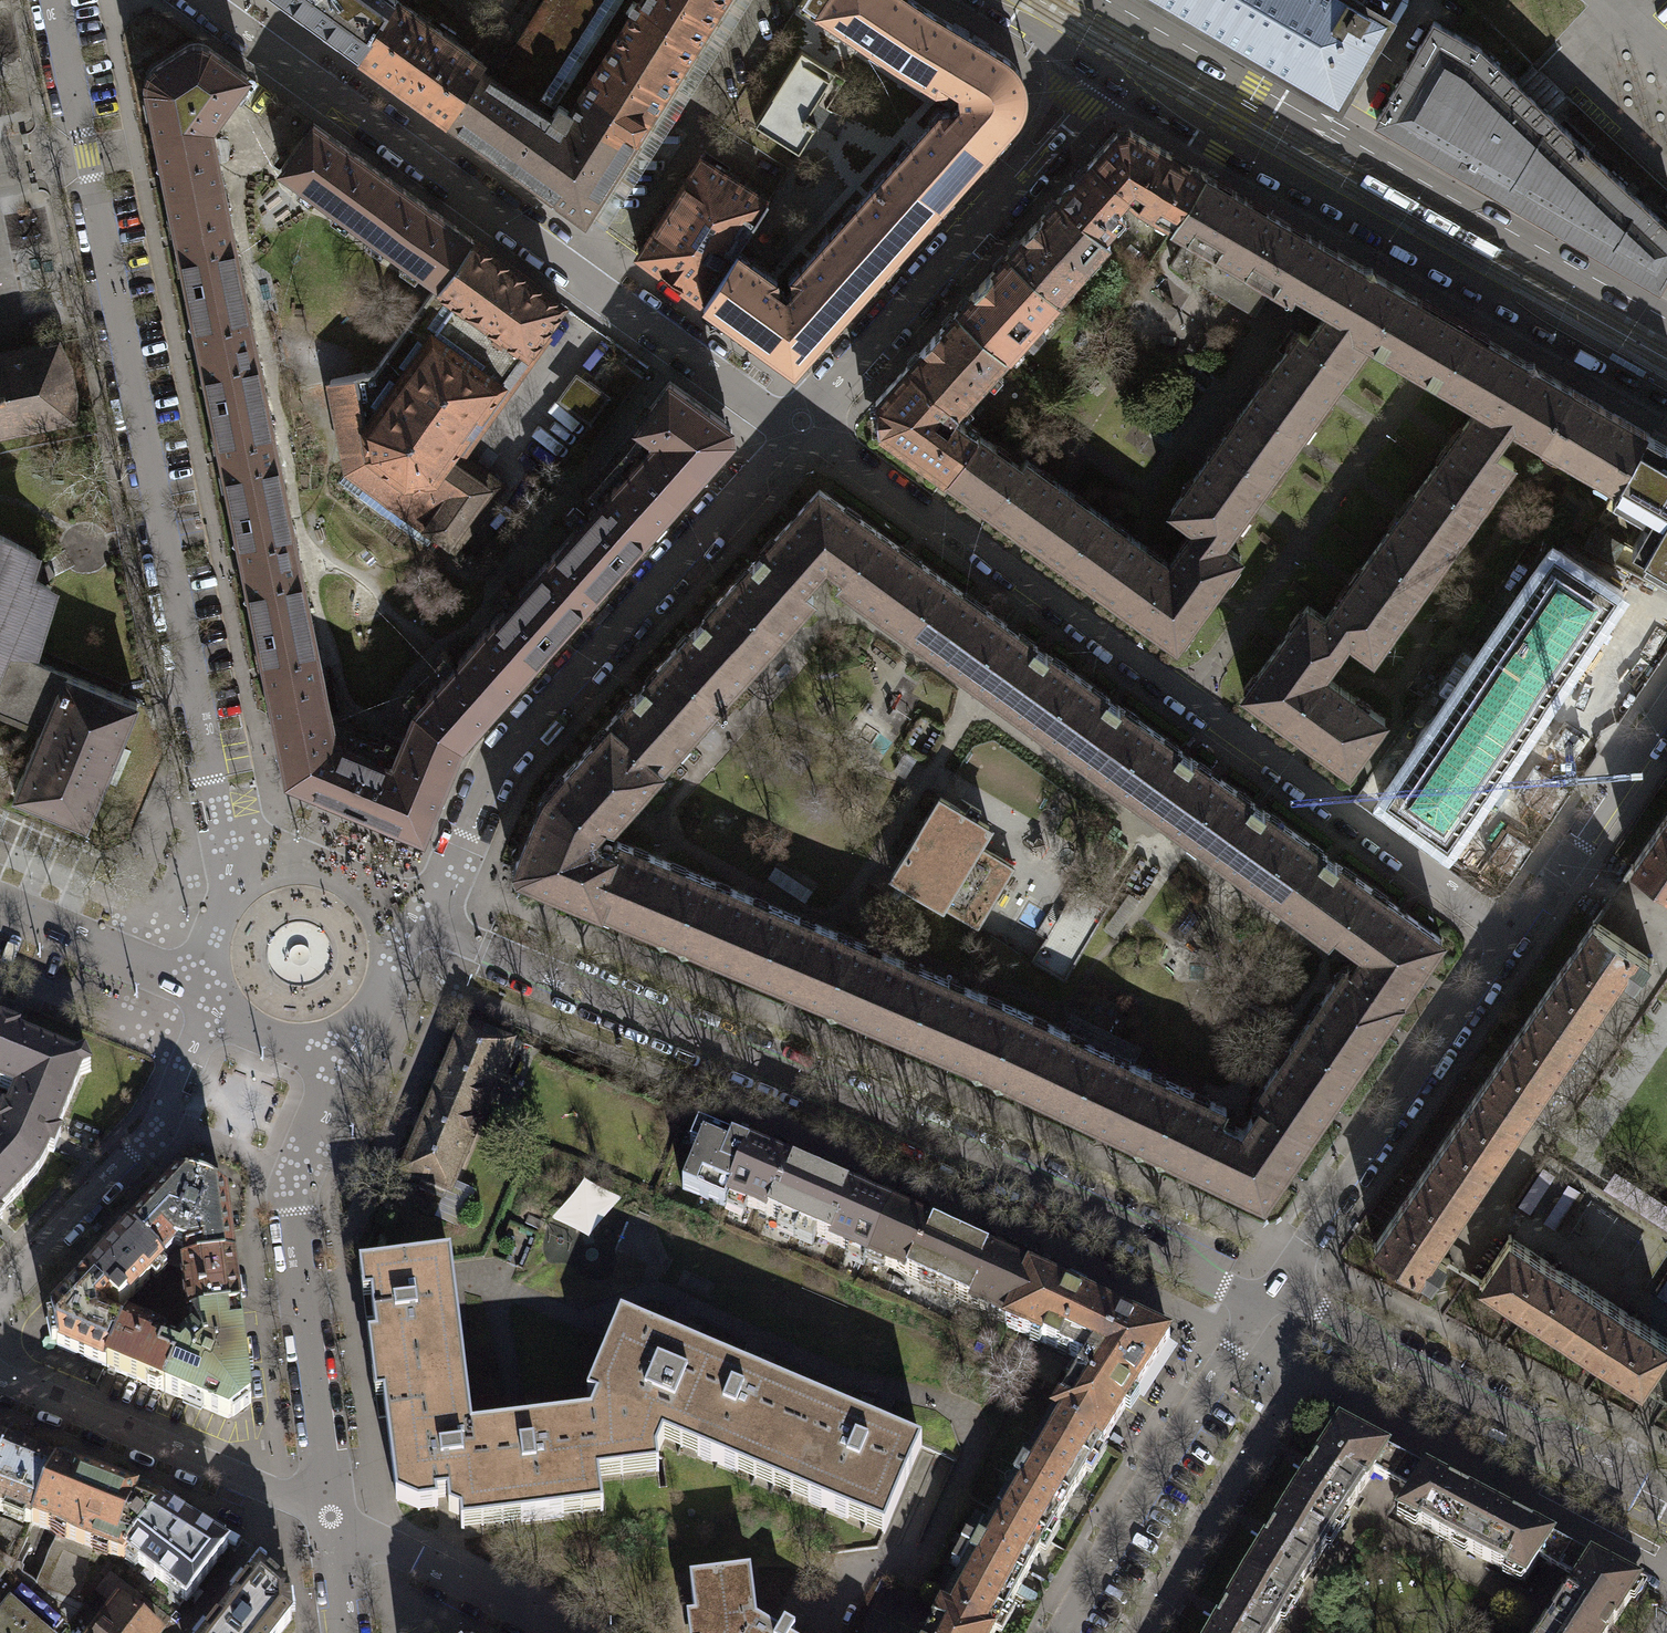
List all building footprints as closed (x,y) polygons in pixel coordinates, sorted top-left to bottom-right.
[(290,3),(289,7),(303,17),(306,15),(324,28),(323,32),(337,42),(340,40),(359,53),(392,0),(286,0),(290,3)] [(482,61),(399,0),(392,0),(359,53),(446,117),(478,67),(482,61)] [(478,67),(446,117),(584,216),(720,0),(542,0),(494,77),(478,67)] [(584,216),(605,229),(750,0),(720,0),(584,216)] [(931,11),(914,0),(802,0),(895,63),(931,11)] [(1338,97),(1385,16),(1384,15),(1358,0),(1172,0),(1338,97)] [(1384,15),(1394,0),(1358,0),(1384,15)] [(947,81),(974,38),(949,22),(931,11),(895,63),(937,88),(943,88),(947,81)] [(1376,119),(1660,285),(1663,279),(1662,279),(1666,271),(1666,224),(1481,47),(1434,20),(1376,119)] [(947,81),(962,90),(960,93),(960,97),(961,101),(963,103),(953,114),(990,148),(1016,119),(1020,113),(1022,109),(1024,102),(1025,94),(1024,87),(1023,80),(1020,73),(1016,66),(1010,60),(1003,56),(974,38),(947,81)] [(183,130),(210,126),(248,75),(207,46),(203,44),(197,43),(193,43),(188,45),(154,67),(150,70),(148,74),(147,79),(147,85),(156,131),(182,126),(183,130)] [(846,78),(801,50),(754,124),(799,152),(816,124),(837,137),(848,120),(827,107),(846,78)] [(941,110),(889,169),(935,210),(986,153),(990,148),(953,114),(947,110),(941,110)] [(356,222),(388,177),(314,123),(281,167),(356,222)] [(166,179),(168,189),(221,178),(210,126),(183,130),(182,126),(156,131),(161,154),(156,163),(164,170),(166,179)] [(1129,192),(1127,194),(1138,203),(1173,224),(1205,174),(1202,172),(1201,168),(1198,165),(1193,163),(1188,164),(1182,160),(1128,128),(1119,129),(1093,159),(1129,192)] [(768,202),(701,158),(639,256),(702,302),(736,250),(737,251),(768,202)] [(1059,196),(1104,236),(1123,215),(1123,211),(1117,206),(1127,194),(1129,192),(1093,159),(1072,182),(1068,182),(1064,185),(1061,189),(1061,194),(1059,196)] [(889,169),(834,231),(880,272),(925,222),(935,210),(889,169)] [(440,282),(472,238),(388,177),(356,222),(438,281),(440,282)] [(221,178),(168,189),(178,239),(188,289),(242,278),(221,178)] [(1008,253),(1059,298),(1109,241),(1104,236),(1059,196),(1049,208),(1008,253)] [(880,272),(834,231),(792,278),(792,284),(796,287),(786,297),(785,298),(824,334),(862,292),(880,272)] [(330,379),(348,470),(449,543),(489,487),(447,457),(560,301),(472,238),(440,282),(438,281),(374,370),(330,379)] [(702,302),(794,368),(824,334),(785,298),(786,297),(776,289),(778,286),(777,280),(737,251),(736,250),(702,302)] [(985,279),(957,310),(1008,355),(1025,336),(1032,342),(1038,336),(1039,336),(1046,328),(1038,321),(1059,298),(1008,253),(985,279)] [(265,394),(242,278),(188,289),(193,311),(189,321),(196,327),(200,347),(204,368),(200,376),(207,383),(212,405),(265,394)] [(1008,355),(957,310),(934,336),(907,365),(958,410),(1008,355)] [(73,418),(72,413),(74,390),(69,367),(58,347),(57,342),(0,353),(0,432),(73,418)] [(958,410),(907,365),(901,373),(875,402),(878,429),(945,478),(977,433),(953,415),(958,410)] [(610,395),(589,380),(569,408),(590,423),(610,395)] [(639,457),(681,494),(697,477),(707,474),(708,465),(732,437),(731,424),(669,380),(637,425),(652,436),(653,443),(639,457)] [(285,495),(265,394),(212,405),(222,456),(232,505),(285,495)] [(1647,432),(1617,485),(1614,490),(1617,492),(1618,491),(1653,511),(1632,547),(1666,568),(1666,444),(1647,432)] [(451,762),(461,740),(681,494),(639,457),(417,706),(409,725),(434,735),(427,752),(451,762)] [(763,552),(803,588),(826,562),(844,575),(876,531),(819,489),(763,552)] [(256,621),(309,610),(285,495),(232,505),(237,528),(233,536),(240,543),(244,563),(248,582),(244,592),(251,598),(256,621)] [(1624,543),(1594,525),(1583,546),(1613,562),(1624,543)] [(903,629),(941,577),(876,531),(844,575),(839,583),(903,629)] [(46,583),(50,576),(55,574),(48,563),(43,566),(33,563),(36,555),(12,541),(1,535),(0,535),(0,667),(8,648),(22,655),(24,649),(31,649),(50,586),(46,583)] [(1554,551),(1385,797),(1448,840),(1617,593),(1554,551)] [(803,588),(763,552),(728,590),(779,635),(814,597),(803,588)] [(968,675),(1005,624),(941,577),(903,629),(968,675)] [(779,635),(728,590),(669,656),(719,702),(779,635)] [(329,711),(309,610),(256,621),(266,671),(276,721),(329,711)] [(1005,624),(968,675),(1040,728),(1078,676),(1005,624)] [(22,655),(8,648),(0,667),(0,711),(41,728),(14,794),(86,824),(137,702),(22,655)] [(719,702),(669,656),(609,723),(659,768),(719,702)] [(1078,676),(1040,728),(1113,780),(1151,728),(1078,676)] [(334,734),(329,711),(276,721),(280,739),(276,748),(283,755),(287,776),(311,785),(316,794),(326,792),(345,800),(357,772),(363,774),(372,753),(338,738),(334,734)] [(659,768),(609,723),(553,785),(580,809),(606,820),(612,822),(659,768)] [(409,725),(396,756),(389,759),(372,753),(363,774),(357,772),(345,800),(384,816),(389,824),(398,822),(422,832),(435,800),(444,795),(442,785),(451,762),(427,752),(434,735),(409,725)] [(1185,832),(1223,780),(1151,728),(1113,780),(1185,832)] [(1258,884),(1295,832),(1223,780),(1185,832),(1258,884)] [(580,809),(553,785),(546,795),(520,856),(516,857),(513,866),(516,875),(525,878),(528,876),(592,903),(614,848),(597,842),(597,838),(595,835),(593,833),(606,820),(580,809)] [(989,826),(940,797),(893,877),(978,927),(1014,865),(979,845),(989,826)] [(1632,865),(1666,889),(1666,814),(1632,865)] [(1335,930),(1367,884),(1295,832),(1258,884),(1329,937),(1335,930)] [(674,937),(699,875),(617,841),(614,848),(592,903),(631,919),(674,937)] [(756,971),(782,910),(699,875),(674,937),(707,951),(756,971)] [(1351,967),(1400,1000),(1442,939),(1367,884),(1335,930),(1363,950),(1351,967)] [(1078,885),(1032,961),(1064,980),(1110,904),(1078,885)] [(825,1000),(851,938),(782,910),(756,971),(787,984),(825,1000)] [(1594,921),(1538,1005),(1581,1034),(1610,992),(1622,974),(1635,983),(1651,960),(1638,951),(1594,921)] [(908,1035),(934,973),(851,938),(825,1000),(860,1015),(908,1035)] [(1301,1031),(1355,1067),(1400,1000),(1351,967),(1347,964),(1301,1031)] [(989,1070),(1017,1009),(934,973),(908,1035),(945,1051),(989,1070)] [(1555,1073),(1581,1034),(1538,1005),(1485,1083),(1528,1112),(1555,1073)] [(1071,1108),(1099,1048),(1017,1009),(989,1070),(1012,1080),(1071,1108)] [(80,1075),(90,1071),(84,1057),(74,1061),(0,1030),(0,1086),(17,1093),(18,1094),(25,1078),(44,1086),(41,1092),(68,1103),(80,1075)] [(466,1030),(435,1102),(478,1120),(497,1075),(506,1078),(517,1052),(466,1030)] [(1261,1102),(1309,1135),(1355,1067),(1301,1031),(1256,1098),(1261,1102)] [(1152,1146),(1180,1086),(1099,1048),(1071,1108),(1098,1121),(1152,1146)] [(0,1133),(0,1164),(25,1188),(34,1176),(39,1169),(44,1161),(48,1151),(53,1153),(60,1137),(55,1134),(68,1103),(41,1092),(44,1086),(25,1078),(18,1094),(17,1093),(8,1114),(3,1112),(0,1119),(0,1132),(1,1132),(0,1133)] [(1502,1151),(1528,1112),(1485,1083),(1432,1161),(1475,1190),(1502,1151)] [(1180,1086),(1152,1146),(1181,1160),(1197,1167),(1220,1118),(1226,1107),(1180,1086)] [(448,1191),(478,1120),(435,1102),(406,1173),(423,1180),(419,1189),(443,1199),(446,1190),(448,1191)] [(1309,1135),(1261,1102),(1243,1129),(1220,1118),(1197,1167),(1264,1201),(1286,1168),(1309,1135)] [(729,1199),(750,1148),(728,1139),(707,1130),(682,1189),(725,1208),(729,1199)] [(750,1148),(729,1199),(799,1229),(821,1179),(785,1164),(750,1148)] [(1447,1232),(1475,1190),(1432,1161),(1375,1244),(1419,1273),(1432,1282),(1448,1259),(1434,1250),(1447,1232)] [(25,1188),(0,1164),(0,1213),(25,1188)] [(1555,1174),(1543,1167),(1518,1205),(1530,1213),(1555,1174)] [(1615,1170),(1603,1188),(1666,1230),(1666,1204),(1615,1170)] [(187,1268),(233,1262),(224,1195),(220,1194),(221,1189),(185,1177),(183,1182),(179,1180),(129,1234),(159,1262),(160,1261),(174,1247),(185,1251),(187,1266),(187,1268)] [(821,1179),(799,1229),(868,1259),(891,1209),(856,1194),(821,1179)] [(1580,1191),(1568,1183),(1543,1222),(1555,1229),(1580,1191)] [(891,1209),(868,1259),(938,1291),(961,1241),(926,1225),(891,1209)] [(160,1261),(159,1262),(129,1234),(113,1250),(107,1250),(101,1257),(101,1263),(51,1316),(52,1321),(47,1321),(52,1344),(56,1343),(57,1347),(106,1367),(123,1328),(122,1327),(103,1320),(101,1311),(109,1303),(119,1311),(131,1298),(132,1297),(163,1266),(162,1263),(160,1261)] [(1521,1307),(1562,1333),(1590,1289),(1510,1237),(1481,1281),(1521,1307)] [(961,1241),(938,1291),(1007,1322),(1030,1273),(995,1257),(961,1241)] [(380,1373),(463,1362),(453,1277),(450,1260),(367,1270),(370,1287),(380,1373)] [(189,1320),(239,1313),(238,1307),(242,1303),(241,1292),(236,1288),(233,1262),(187,1268),(187,1266),(184,1266),(182,1268),(189,1320)] [(1030,1273),(1007,1322),(1006,1326),(1085,1363),(1086,1362),(1103,1370),(1116,1349),(1108,1347),(1122,1316),(1076,1295),(1030,1273)] [(1656,1294),(1666,1302),(1666,1278),(1656,1294)] [(1590,1289),(1562,1333),(1602,1359),(1642,1384),(1666,1345),(1666,1338),(1590,1289)] [(175,1366),(164,1392),(228,1419),(231,1417),(233,1420),(251,1407),(248,1403),(250,1402),(239,1313),(189,1320),(191,1337),(181,1346),(167,1340),(159,1359),(175,1366)] [(1103,1370),(1086,1362),(1085,1363),(1053,1414),(1103,1444),(1131,1401),(1170,1339),(1122,1316),(1108,1347),(1116,1349),(1103,1370)] [(159,1359),(167,1340),(163,1339),(163,1335),(132,1323),(123,1323),(122,1327),(123,1328),(106,1367),(145,1384),(148,1390),(157,1394),(163,1391),(164,1392),(175,1366),(159,1359)] [(630,1323),(590,1417),(589,1418),(596,1469),(597,1468),(619,1466),(619,1467),(658,1462),(657,1456),(668,1430),(666,1430),(699,1352),(672,1341),(630,1323)] [(699,1352),(666,1430),(668,1430),(702,1445),(697,1455),(737,1472),(742,1462),(776,1476),(809,1399),(743,1371),(699,1352)] [(463,1362),(380,1373),(396,1502),(418,1512),(438,1509),(437,1500),(447,1499),(449,1513),(460,1519),(483,1516),(472,1432),(463,1362)] [(809,1399),(776,1476),(812,1491),(808,1502),(848,1519),(852,1508),(889,1524),(921,1446),(874,1427),(809,1399)] [(1103,1444),(1053,1414),(997,1511),(1046,1540),(1075,1492),(1103,1444)] [(472,1432),(483,1516),(519,1512),(520,1522),(564,1517),(562,1506),(601,1501),(597,1468),(596,1469),(589,1418),(557,1422),(520,1426),(472,1432)] [(1310,1469),(1293,1495),(1318,1511),(1314,1518),(1336,1531),(1374,1474),(1389,1449),(1339,1424),(1310,1469)] [(8,1446),(0,1464),(0,1512),(32,1525),(56,1466),(8,1446)] [(1480,1525),(1492,1504),(1447,1480),(1389,1449),(1374,1474),(1411,1493),(1397,1514),(1468,1552),(1481,1526),(1480,1525)] [(127,1556),(125,1555),(162,1508),(56,1466),(32,1525),(124,1561),(127,1556)] [(1289,1606),(1336,1531),(1314,1518),(1318,1511),(1293,1495),(1268,1534),(1244,1574),(1269,1589),(1267,1592),(1289,1606)] [(1481,1526),(1468,1552),(1525,1582),(1539,1561),(1564,1574),(1576,1580),(1592,1557),(1518,1518),(1492,1504),(1480,1525),(1481,1526)] [(227,1549),(162,1508),(125,1555),(127,1556),(185,1602),(227,1549)] [(996,1511),(976,1545),(966,1540),(961,1548),(971,1554),(941,1611),(984,1632),(994,1632),(1019,1589),(1046,1540),(997,1511),(996,1511)] [(1621,1613),(1641,1583),(1592,1557),(1576,1580),(1564,1574),(1554,1591),(1565,1598),(1542,1632),(1608,1632),(1621,1613)] [(260,1570),(210,1632),(280,1632),(291,1619),(289,1595),(260,1570)] [(122,1605),(152,1629),(164,1614),(111,1572),(93,1594),(116,1612),(122,1605)] [(756,1622),(750,1573),(689,1580),(694,1621),(701,1620),(702,1632),(775,1632),(756,1622)] [(1289,1606),(1267,1592),(1269,1589),(1244,1574),(1221,1614),(1210,1632),(1274,1632),(1289,1606)] [(11,1601),(0,1615),(0,1632),(46,1632),(11,1601)] [(152,1629),(122,1605),(116,1612),(100,1632),(157,1632),(152,1629)] [(940,1610),(928,1632),(984,1632),(941,1611),(940,1610)]
